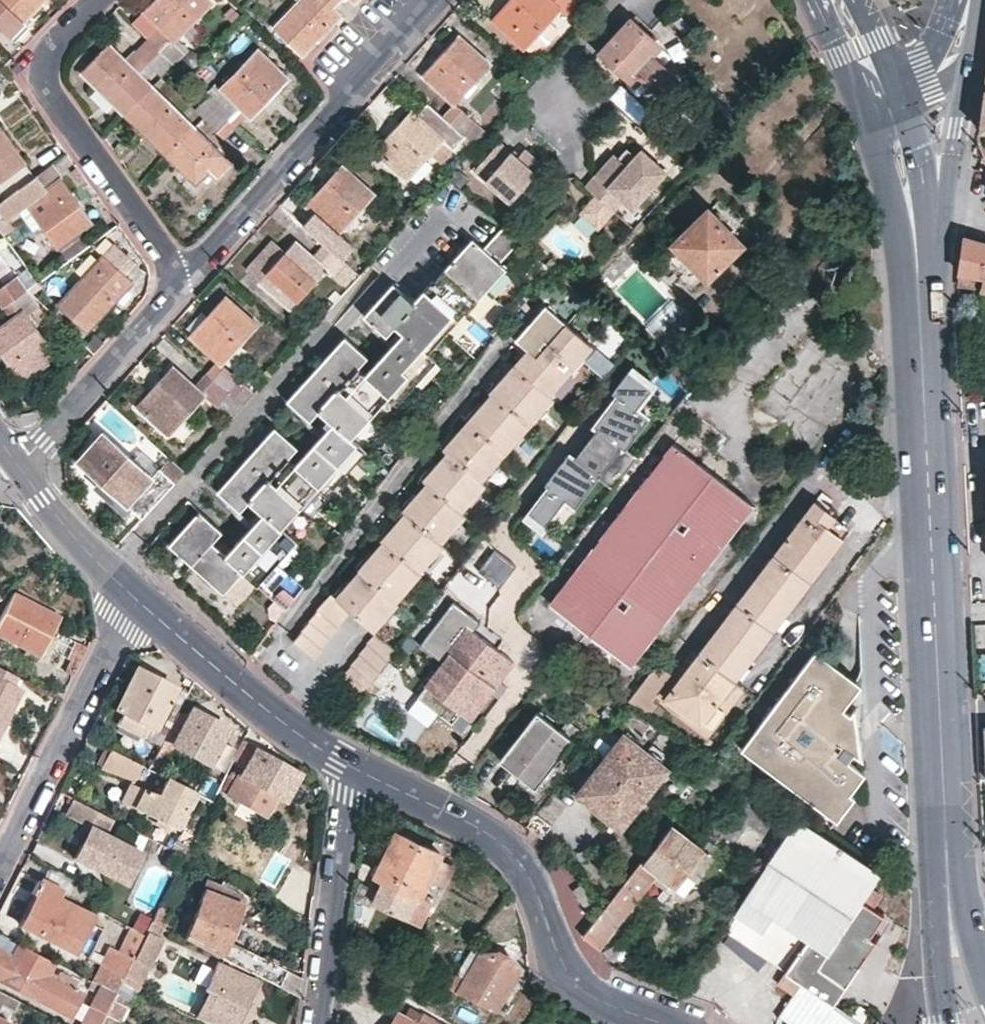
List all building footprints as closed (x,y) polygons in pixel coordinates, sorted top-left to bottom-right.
[(16,40),(29,26),(24,21),(44,0),(0,0),(0,24),(16,40)] [(155,42),(173,61),(174,62),(189,48),(177,36),(212,0),(154,0),(145,10),(166,31),(155,42)] [(342,13),(335,5),(341,0),(301,0),(276,26),(303,53),(321,35),(342,13)] [(576,0),(509,0),(492,19),(523,47),(525,45),(548,18),(558,8),(566,14),(577,1),(576,0)] [(614,33),(599,50),(627,76),(635,67),(661,91),(676,75),(650,52),(658,43),(647,32),(629,16),(614,33)] [(144,32),(129,17),(115,30),(131,45),(144,32)] [(559,27),(548,18),(525,45),(536,54),(559,27)] [(455,102),(490,63),(458,34),(422,75),(453,104),(443,116),(464,136),(475,146),(487,132),(476,122),(455,102)] [(173,61),(155,42),(143,55),(133,64),(110,42),(82,71),(98,86),(115,103),(124,112),(152,84),(161,74),(173,61)] [(228,116),(236,124),(248,112),(252,116),(288,79),(258,49),(210,99),(216,104),(228,116)] [(167,154),(194,126),(152,84),(124,112),(167,154)] [(115,103),(98,86),(90,95),(106,111),(115,103)] [(204,92),(192,105),(204,116),(216,104),(210,99),(204,92)] [(431,153),(443,140),(452,149),(464,136),(443,116),(427,102),(414,115),(410,111),(374,150),(406,179),(431,153)] [(204,116),(225,136),(236,124),(228,116),(216,104),(204,116)] [(194,126),(167,154),(195,182),(210,167),(217,175),(230,162),(194,126)] [(20,187),(11,173),(24,164),(25,163),(0,127),(0,201),(20,187)] [(440,163),(452,149),(443,140),(431,153),(440,163)] [(518,156),(501,141),(481,163),(492,173),(487,180),(511,202),(545,165),(526,148),(518,156)] [(668,168),(643,146),(628,162),(616,151),(587,183),(596,191),(615,208),(625,197),(634,205),(668,168)] [(34,178),(24,164),(11,173),(20,187),(34,178)] [(89,181),(76,164),(69,168),(82,186),(89,181)] [(307,205),(334,231),(323,242),(345,263),(357,249),(339,231),(374,193),(343,164),(307,205)] [(61,176),(46,187),(37,175),(34,178),(20,187),(0,201),(0,208),(8,218),(10,217),(20,209),(29,203),(42,222),(58,244),(91,220),(61,176)] [(615,208),(596,191),(580,208),(600,226),(616,209),(615,208)] [(42,222),(29,203),(20,209),(33,228),(42,222)] [(675,238),(708,271),(743,238),(709,204),(675,238)] [(0,208),(0,227),(4,233),(15,225),(10,217),(8,218),(0,208)] [(428,353),(466,309),(468,310),(505,267),(499,261),(518,239),(517,238),(502,225),(483,247),(471,236),(434,279),(433,278),(412,301),(393,283),(391,281),(390,282),(362,315),(384,335),(393,323),(401,330),(407,336),(397,347),(391,341),(373,362),(378,367),(369,377),(364,372),(357,365),(366,355),(345,335),(287,399),(308,419),(317,410),(337,427),(326,440),(319,433),(304,452),(310,457),(301,467),(287,455),(296,445),(275,426),(217,489),(239,509),(248,499),(269,518),(259,528),(252,522),(233,542),(240,549),(231,558),(211,540),(222,529),(199,508),(169,542),(223,592),(243,571),(256,584),(295,541),(282,528),(318,488),(327,496),(367,452),(351,438),(389,396),(396,403),(435,360),(428,353)] [(964,236),(959,268),(958,276),(957,282),(972,286),(976,273),(984,274),(980,289),(984,290),(984,241),(964,236)] [(357,272),(345,263),(323,242),(312,255),(296,240),(285,252),(260,279),(292,309),(327,269),(334,275),(345,285),(357,272)] [(260,279),(285,252),(274,241),(249,269),(260,279)] [(59,303),(87,329),(125,286),(118,280),(134,261),(113,242),(59,303)] [(0,253),(0,283),(2,285),(16,274),(0,253)] [(547,264),(549,266),(559,275),(564,269),(552,258),(547,264)] [(3,305),(27,288),(28,288),(18,273),(2,285),(0,283),(0,300),(3,305)] [(3,305),(13,318),(0,328),(0,347),(20,376),(55,351),(25,311),(38,302),(28,288),(27,288),(3,305)] [(217,359),(205,371),(228,392),(234,397),(246,384),(223,363),(258,325),(226,296),(190,335),(217,359)] [(549,395),(592,346),(546,305),(515,340),(528,352),(499,386),(494,381),(487,390),(493,396),(477,415),(471,410),(465,418),(470,423),(452,443),(446,438),(441,445),(449,453),(431,473),(426,469),(419,476),(425,480),(408,500),(403,495),(396,504),(405,511),(388,531),(383,526),(376,534),(384,541),(366,561),(361,557),(355,565),(360,569),(344,589),(340,586),(334,593),(331,591),(317,608),(319,609),(309,619),(311,621),(301,631),(302,632),(293,641),(314,657),(325,645),(324,644),(331,635),(329,635),(338,625),(337,624),(350,609),(373,629),(398,601),(396,599),(420,571),(418,569),(442,543),(439,540),(487,485),(482,481),(530,427),(528,425),(553,397),(549,395)] [(407,336),(401,330),(391,341),(397,347),(407,336)] [(378,367),(373,362),(364,372),(369,377),(378,367)] [(234,397),(228,392),(205,371),(194,383),(173,365),(137,404),(169,433),(205,394),(216,404),(229,416),(241,403),(234,397)] [(637,431),(614,413),(604,425),(626,444),(637,431)] [(132,504),(144,515),(147,511),(185,469),(170,456),(161,466),(142,450),(134,458),(105,432),(80,458),(103,478),(132,504)] [(754,504),(675,443),(551,604),(631,664),(754,504)] [(103,478),(98,484),(127,510),(132,504),(103,478)] [(847,529),(834,520),(838,515),(817,500),(701,651),(666,697),(701,723),(736,678),(847,529)] [(496,547),(477,569),(467,560),(445,585),(476,612),(517,565),(496,547)] [(57,614),(11,592),(0,612),(0,636),(37,654),(57,614)] [(521,644),(483,615),(472,628),(453,653),(420,695),(449,718),(451,715),(459,705),(468,712),(521,644)] [(472,628),(463,620),(443,645),(453,653),(472,628)] [(365,693),(397,651),(376,633),(368,642),(369,643),(352,665),(353,666),(345,677),(365,693)] [(76,666),(86,646),(74,640),(65,657),(69,658),(63,670),(72,674),(76,666)] [(862,683),(816,648),(741,748),(837,820),(855,796),(850,792),(866,772),(850,761),(856,752),(864,758),(861,731),(857,704),(851,712),(844,707),(862,683)] [(674,675),(657,662),(628,699),(646,711),(674,675)] [(19,689),(9,684),(14,675),(0,668),(0,727),(19,689)] [(116,722),(160,743),(165,734),(153,728),(173,687),(135,668),(114,709),(121,712),(116,722)] [(165,734),(160,743),(153,758),(163,762),(172,744),(221,768),(232,746),(219,740),(226,726),(190,707),(177,733),(168,728),(165,734)] [(536,786),(573,738),(538,710),(500,759),(536,786)] [(622,827),(663,771),(622,739),(577,798),(594,812),(598,808),(622,827)] [(291,768),(241,743),(231,762),(243,768),(238,777),(231,774),(221,793),(266,815),(291,768)] [(157,796),(133,785),(142,766),(117,754),(115,753),(109,750),(99,771),(129,785),(121,800),(178,828),(196,793),(182,786),(180,785),(166,778),(157,796)] [(734,771),(719,761),(702,784),(709,791),(715,794),(734,771)] [(116,820),(73,798),(65,814),(89,827),(74,857),(125,883),(141,852),(107,835),(116,820)] [(886,872),(804,818),(801,816),(738,913),(765,931),(775,916),(807,938),(801,947),(786,970),(778,981),(794,992),(802,981),(835,1004),(850,984),(879,941),(887,929),(881,925),(887,916),(876,908),(885,896),(875,889),(886,872)] [(642,860),(605,908),(584,936),(599,948),(658,872),(676,887),(685,875),(703,851),(702,850),(671,826),(643,862),(642,860)] [(441,851),(393,828),(370,872),(379,877),(368,900),(405,919),(416,896),(429,874),(443,882),(453,866),(438,857),(441,851)] [(184,855),(189,846),(176,839),(171,848),(184,855)] [(721,853),(708,842),(702,850),(703,851),(685,875),(697,885),(721,853)] [(20,922),(76,950),(94,917),(71,905),(72,903),(59,897),(63,890),(39,878),(31,893),(33,894),(20,922)] [(213,883),(184,938),(301,996),(303,978),(226,939),(247,900),(213,883)] [(583,884),(574,891),(589,912),(598,906),(583,884)] [(428,902),(416,896),(405,919),(416,924),(428,902)] [(147,930),(151,922),(157,910),(151,907),(137,900),(125,925),(130,927),(145,935),(147,930)] [(157,910),(151,922),(162,927),(171,911),(159,905),(157,910)] [(807,938),(775,916),(765,931),(754,948),(786,970),(801,947),(807,938)] [(147,930),(158,936),(162,927),(151,922),(147,930)] [(133,958),(145,935),(130,927),(118,951),(133,958)] [(158,936),(147,930),(145,935),(133,958),(122,981),(136,988),(146,967),(148,968),(163,938),(158,936)] [(413,953),(423,958),(429,947),(419,942),(413,953)] [(70,1014),(81,992),(70,986),(74,980),(56,971),(54,974),(47,971),(51,963),(17,944),(10,956),(0,951),(0,978),(70,1014)] [(115,994),(122,981),(133,958),(118,951),(109,947),(92,982),(115,994)] [(448,987),(494,1010),(520,973),(516,962),(491,950),(481,953),(465,977),(458,974),(448,987)] [(227,1023),(236,1023),(256,983),(218,964),(206,988),(211,990),(200,1010),(227,1023)] [(454,975),(443,969),(437,981),(446,986),(454,975)] [(92,982),(88,980),(85,987),(95,992),(87,1005),(90,1006),(81,1023),(100,1023),(105,1014),(115,994),(92,982)] [(122,981),(115,994),(105,1014),(100,1023),(117,1023),(136,988),(122,981)] [(433,993),(452,1002),(456,993),(438,984),(433,993)] [(0,991),(0,1008),(16,1016),(23,1003),(0,991)] [(411,1004),(405,1015),(399,1012),(393,1023),(447,1023),(411,1004)] [(551,1013),(539,1006),(529,1023),(546,1023),(551,1013)]
